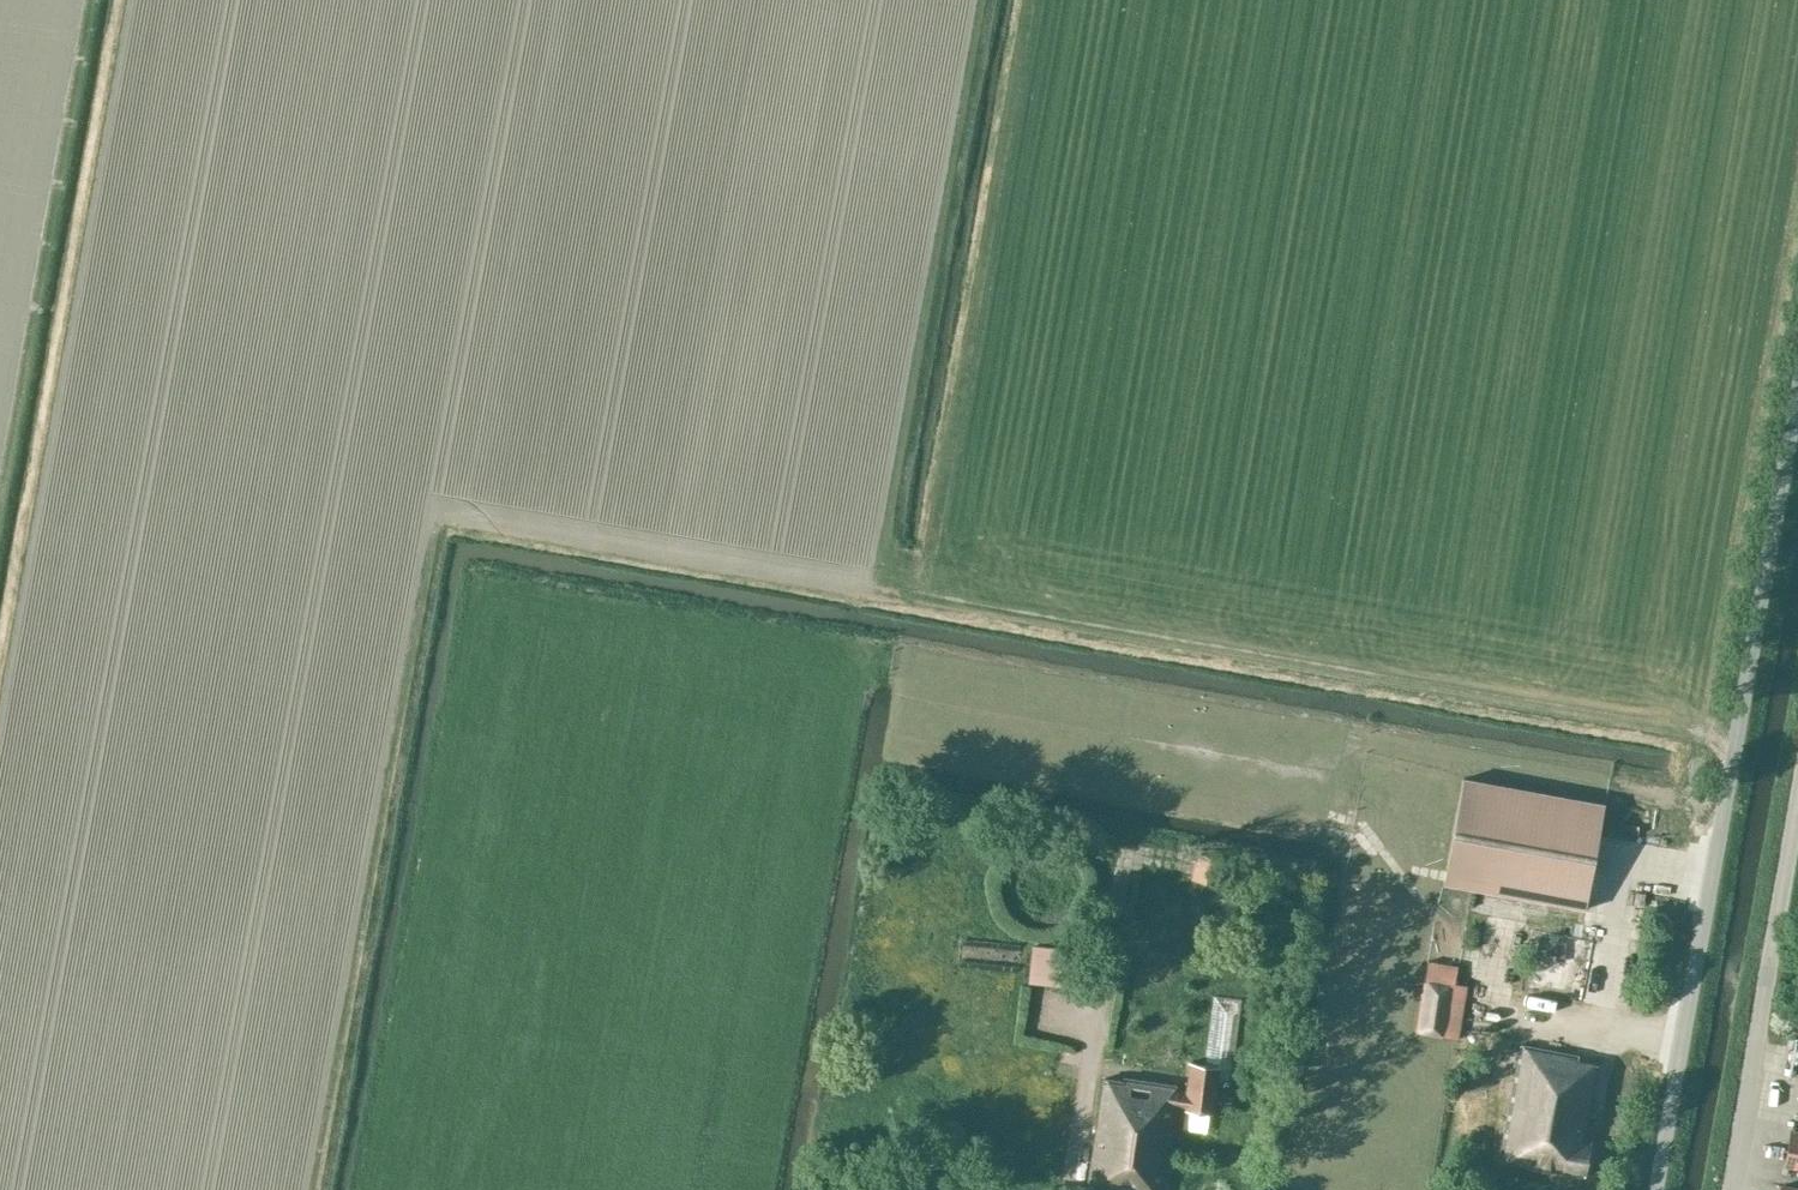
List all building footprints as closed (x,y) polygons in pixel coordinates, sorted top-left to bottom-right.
[(1585,910),(1595,857),(1605,804),(1463,777),(1443,884),(1585,910)] [(1223,860),(1197,854),(1192,879),(1217,885),(1223,860)] [(1627,918),(1622,939),(1633,941),(1638,920),(1627,918)] [(1026,938),(1024,979),(1059,981),(1061,939),(1026,938)] [(1458,1038),(1467,986),(1455,983),(1458,966),(1429,961),(1426,975),(1425,976),(1415,1033),(1458,1038)] [(1088,1188),(1103,1189),(1164,1189),(1176,1107),(1185,1109),(1183,1128),(1206,1132),(1209,1112),(1212,1113),(1217,1082),(1230,1084),(1241,1001),(1213,997),(1204,1064),(1191,1062),(1187,1091),(1179,1089),(1179,1086),(1125,1078),(1124,1082),(1104,1079),(1088,1188)] [(1585,1176),(1589,1158),(1592,1140),(1585,1139),(1600,1059),(1525,1045),(1521,1044),(1500,1160),(1585,1176)] [(1792,1133),(1785,1166),(1797,1168),(1797,1134),(1792,1133)]
